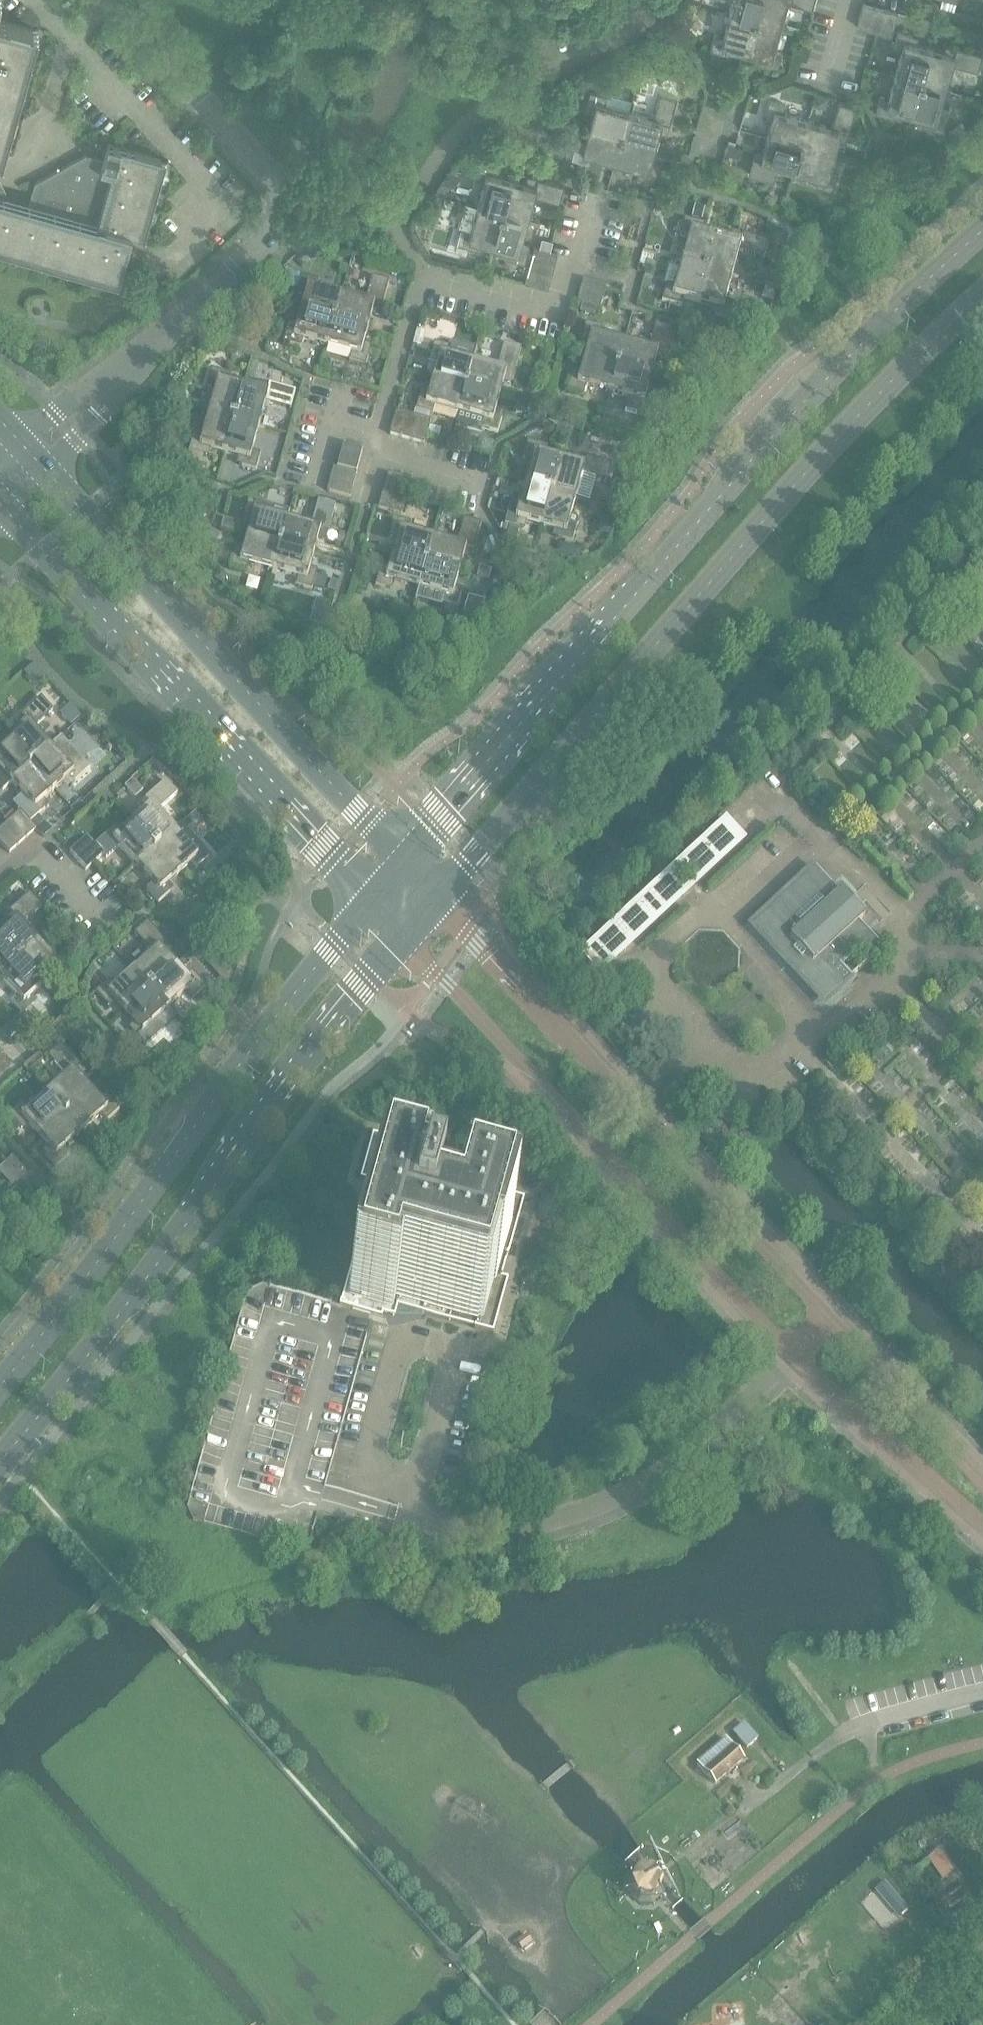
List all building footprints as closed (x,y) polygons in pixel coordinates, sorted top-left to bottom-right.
[(730,13),(743,17),(756,20),(761,0),(734,0),(730,13)] [(815,0),(761,0),(756,20),(770,24),(781,27),(788,3),(812,10),(815,0)] [(868,30),(874,7),(864,4),(857,27),(868,30)] [(879,33),(885,10),(874,7),(868,30),(879,33)] [(897,14),(896,13),(885,10),(879,33),(891,36),(897,14)] [(756,20),(743,17),(730,13),(724,37),(716,35),(712,52),(731,58),(733,50),(746,54),(756,20)] [(781,27),(770,24),(756,20),(746,54),(760,58),(758,65),(778,71),(783,54),(774,52),(781,27)] [(33,31),(0,21),(0,146),(33,31)] [(916,45),(918,38),(899,32),(894,49),(902,51),(895,75),(904,78),(921,82),(930,49),(916,45)] [(978,72),(982,56),(946,45),(944,53),(930,49),(921,82),(935,86),(946,89),(953,65),(978,72)] [(921,82),(904,78),(895,75),(889,100),(881,98),(876,114),(892,118),(894,111),(911,116),(921,82)] [(591,86),(598,88),(601,79),(593,77),(591,86)] [(946,89),(935,86),(921,82),(911,116),(925,120),(923,127),(943,133),(948,117),(939,114),(946,89)] [(605,106),(608,98),(591,93),(586,112),(593,114),(589,127),(598,130),(623,137),(629,112),(605,106)] [(667,135),(678,98),(661,94),(654,119),(629,112),(623,137),(647,144),(657,146),(660,133),(667,135)] [(828,98),(817,95),(814,105),(825,108),(828,98)] [(786,105),(781,104),(770,101),(767,114),(764,121),(772,123),(769,137),(777,139),(802,146),(809,121),(784,114),(786,105)] [(846,143),(857,107),(840,103),(833,127),(809,121),(802,146),(826,153),(835,155),(839,142),(846,143)] [(949,134),(955,141),(966,131),(960,124),(949,134)] [(623,137),(598,130),(589,127),(585,141),(578,139),(572,159),(589,163),(591,155),(616,162),(623,137)] [(657,146),(647,144),(623,137),(616,162),(640,169),(638,177),(654,181),(659,162),(653,160),(657,146)] [(802,146),(777,139),(769,137),(765,150),(757,148),(751,168),(768,172),(770,165),(795,172),(802,146)] [(120,276),(132,235),(139,238),(162,159),(109,144),(104,160),(86,155),(35,183),(29,206),(0,198),(0,243),(120,276)] [(728,144),(725,154),(733,156),(740,158),(743,148),(736,146),(728,144)] [(835,155),(826,153),(802,146),(795,172),(819,178),(817,186),(833,191),(839,171),(831,169),(835,155)] [(499,175),(501,168),(481,162),(476,179),(484,181),(478,205),(489,209),(503,213),(512,179),(499,175)] [(560,202),(564,185),(528,176),(526,183),(512,179),(503,213),(517,216),(528,220),(535,195),(560,202)] [(440,185),(434,195),(445,198),(448,186),(440,185)] [(503,213),(489,209),(478,205),(471,230),(463,228),(458,245),(478,250),(480,242),(493,246),(503,213)] [(702,220),(705,209),(696,206),(693,218),(702,220)] [(528,220),(517,216),(503,213),(493,246),(508,250),(506,258),(525,263),(530,246),(522,244),(528,220)] [(703,232),(705,225),(685,219),(681,236),(689,238),(682,263),(694,266),(707,270),(717,236),(703,232)] [(765,259),(769,243),(732,232),(731,239),(717,236),(707,270),(721,273),(733,277),(740,252),(765,259)] [(545,241),(543,249),(553,252),(555,244),(545,241)] [(555,266),(558,254),(535,248),(532,259),(555,266)] [(552,277),(555,266),(532,259),(529,270),(552,277)] [(707,270),(694,266),(682,263),(676,287),(667,285),(663,301),(683,307),(685,299),(698,303),(707,270)] [(549,288),(552,277),(529,270),(526,282),(549,288)] [(733,277),(721,273),(707,270),(698,303),(712,307),(710,315),(730,320),(734,304),(726,301),(733,277)] [(303,276),(289,272),(285,287),(299,291),(303,276)] [(317,289),(319,281),(303,276),(299,291),(297,296),(305,298),(301,312),(310,314),(334,321),(341,296),(317,289)] [(380,318),(390,282),(373,277),(366,303),(341,296),(334,321),(359,328),(369,330),(373,316),(380,318)] [(606,287),(589,282),(584,280),(581,292),(603,298),(605,292),(606,287)] [(600,309),(603,298),(581,292),(578,303),(582,304),(595,308),(596,308),(600,309)] [(582,304),(580,312),(594,316),(596,308),(595,308),(582,304)] [(334,321),(310,314),(301,312),(297,325),(290,323),(284,343),(301,347),(303,339),(327,346),(334,321)] [(369,330),(359,328),(334,321),(327,346),(352,353),(350,361),(367,365),(372,346),(365,344),(369,330)] [(600,336),(603,328),(586,323),(581,343),(588,345),(584,360),(593,362),(618,369),(625,343),(600,336)] [(663,366),(673,330),(656,325),(649,350),(625,343),(618,369),(643,376),(650,378),(654,363),(663,366)] [(721,326),(717,338),(733,343),(736,331),(721,326)] [(433,378),(442,381),(467,388),(474,363),(471,362),(474,349),(453,343),(451,348),(435,343),(429,363),(437,365),(433,378)] [(511,385),(521,349),(505,345),(498,370),(474,363),(467,388),(491,395),(500,397),(504,383),(511,385)] [(618,369),(593,362),(584,360),(581,372),(574,370),(568,391),(584,395),(586,388),(611,394),(618,369)] [(650,378),(643,376),(618,369),(611,394),(636,401),(633,409),(650,413),(656,393),(647,391),(650,378)] [(230,383),(232,376),(212,370),(207,386),(216,388),(209,413),(220,416),(234,420),(244,386),(230,383)] [(467,388),(442,381),(433,378),(429,392),(422,391),(416,411),(433,415),(435,406),(459,413),(467,388)] [(292,410),(296,393),(259,383),(257,390),(244,386),(234,420),(248,424),(260,427),(266,403),(292,410)] [(500,397),(491,395),(467,388),(459,413),(484,420),(482,428),(498,433),(504,413),(496,411),(500,397)] [(669,414),(678,416),(680,417),(681,412),(685,399),(674,396),(669,414)] [(516,414),(525,416),(528,406),(518,404),(516,414)] [(402,438),(408,415),(397,412),(390,435),(402,438)] [(234,420),(220,416),(209,413),(202,437),(194,435),(189,452),(209,457),(211,449),(225,453),(234,420)] [(413,441),(419,419),(408,415),(402,438),(413,441)] [(425,444),(431,422),(419,419),(413,441),(425,444)] [(260,427),(248,424),(234,420),(225,453),(239,457),(237,465),(257,470),(261,454),(253,452),(260,427)] [(546,455),(548,448),(528,442),(523,458),(532,461),(525,486),(536,489),(551,493),(560,459),(546,455)] [(357,475),(364,451),(345,446),(338,470),(357,475)] [(608,482),(612,465),(576,455),(574,463),(560,459),(551,493),(564,496),(576,499),(583,475),(608,482)] [(357,475),(338,470),(335,469),(332,480),(354,487),(357,475)] [(409,492),(412,481),(389,475),(386,485),(409,492)] [(351,498),(354,487),(332,480),(328,492),(351,498)] [(625,492),(627,486),(615,483),(613,488),(625,492)] [(405,503),(409,492),(386,485),(383,497),(405,503)] [(551,493),(536,489),(525,486),(519,510),(510,508),(506,524),(509,525),(518,528),(525,530),(527,522),(541,526),(551,493)] [(576,499),(564,496),(551,493),(541,526),(555,530),(553,537),(573,543),(577,527),(569,524),(576,499)] [(402,514),(405,503),(383,497),(379,508),(402,514)] [(263,514),(266,505),(249,501),(243,521),(251,523),(248,537),(257,539),(281,546),(288,521),(263,514)] [(326,543),(336,507),(320,503),(313,527),(288,521),(281,546),(306,553),(315,555),(319,541),(326,543)] [(606,510),(604,517),(615,520),(617,513),(606,510)] [(224,519),(221,529),(229,531),(232,521),(224,519)] [(409,532),(411,523),(395,519),(389,539),(397,541),(393,554),(402,557),(426,564),(433,539),(409,532)] [(472,561),(482,525),(465,520),(458,545),(433,539),(426,564),(451,571),(460,574),(464,559),(472,561)] [(509,525),(506,537),(515,539),(518,528),(509,525)] [(281,546),(257,539),(248,537),(244,550),(236,548),(231,568),(248,573),(250,564),(274,571),(281,546)] [(338,545),(345,547),(347,539),(341,537),(338,545)] [(568,547),(562,545),(558,548),(556,553),(565,556),(568,547)] [(315,555),(306,553),(281,546),(274,571),(299,578),(296,586),(313,591),(314,588),(317,576),(318,571),(311,569),(315,555)] [(426,564),(402,557),(393,554),(389,568),(382,566),(376,586),(393,590),(395,582),(419,589),(426,564)] [(460,574),(451,571),(426,564),(419,589),(444,596),(442,604),(459,609),(464,589),(457,587),(460,574)] [(489,580),(492,571),(479,568),(477,577),(489,580)] [(226,580),(224,573),(218,570),(213,580),(222,585),(226,580)] [(317,576),(314,588),(322,591),(326,578),(317,576)] [(354,596),(350,611),(358,613),(362,598),(354,596)] [(468,597),(463,615),(479,619),(484,602),(468,597)] [(424,631),(428,619),(411,615),(408,627),(424,631)] [(44,679),(32,667),(23,674),(36,687),(44,679)] [(34,729),(52,711),(41,699),(13,724),(18,729),(8,739),(31,765),(50,747),(34,729)] [(69,705),(59,714),(70,726),(80,717),(69,705)] [(31,765),(8,739),(0,746),(0,770),(12,783),(31,765)] [(74,760),(67,766),(50,747),(31,765),(54,791),(65,781),(70,787),(85,773),(74,760)] [(44,800),(54,791),(31,765),(12,783),(28,801),(22,807),(34,819),(39,815),(49,806),(44,800)] [(176,793),(183,787),(174,777),(167,783),(166,781),(140,805),(145,811),(132,823),(155,848),(175,831),(158,812),(177,794),(176,793)] [(135,798),(143,790),(133,779),(125,786),(135,798)] [(27,837),(36,830),(30,823),(20,813),(11,820),(27,837)] [(34,819),(30,823),(36,830),(45,822),(39,815),(34,819)] [(600,975),(746,839),(726,818),(580,953),(600,975)] [(18,845),(27,837),(11,820),(9,822),(3,828),(18,845)] [(136,866),(155,848),(132,823),(120,834),(114,828),(101,840),(113,853),(119,847),(136,866)] [(18,845),(3,828),(0,830),(0,843),(9,853),(18,845)] [(192,850),(175,832),(175,831),(155,848),(179,874),(189,864),(194,870),(209,857),(198,844),(192,850)] [(78,862),(95,846),(87,837),(70,853),(78,862)] [(85,870),(103,854),(95,846),(78,862),(85,870)] [(168,883),(179,874),(155,848),(136,866),(153,884),(146,890),(158,903),(173,889),(168,883)] [(216,859),(208,865),(217,874),(224,868),(216,859)] [(840,895),(832,887),(815,868),(758,921),(760,925),(765,933),(771,941),(773,945),(779,952),(785,959),(793,968),(794,968),(800,975),(807,981),(810,984),(818,990),(825,996),(829,998),(851,978),(840,966),(861,947),(872,959),(883,949),(858,922),(864,916),(842,893),(840,895)] [(41,907),(29,894),(1,920),(7,925),(0,931),(0,939),(20,961),(39,943),(22,924),(41,907)] [(167,956),(173,951),(147,923),(135,934),(151,953),(133,970),(151,989),(176,966),(167,956)] [(20,961),(0,939),(0,978),(20,961)] [(56,962),(39,943),(20,961),(43,986),(53,977),(58,983),(74,969),(62,956),(56,962)] [(32,996),(43,986),(20,961),(0,978),(17,997),(11,1002),(30,1024),(40,1015),(32,1007),(38,1002),(32,996)] [(191,972),(186,977),(176,966),(151,989),(168,1009),(187,992),(193,998),(205,987),(191,972)] [(125,1013),(151,989),(133,970),(114,987),(108,981),(96,992),(110,1008),(115,1002),(125,1013)] [(149,1026),(168,1009),(151,989),(125,1013),(134,1023),(128,1029),(142,1044),(155,1033),(149,1026)] [(127,1033),(121,1038),(134,1054),(141,1048),(127,1033)] [(80,1079),(86,1073),(61,1045),(48,1057),(65,1076),(46,1093),(64,1113),(90,1089),(80,1079)] [(105,1095),(99,1100),(90,1089),(64,1113),(81,1132),(100,1115),(106,1121),(119,1110),(105,1095)] [(38,1136),(64,1113),(46,1093),(28,1110),(22,1104),(2,1121),(16,1137),(29,1125),(38,1136)] [(63,1149),(81,1132),(64,1113),(38,1136),(48,1146),(42,1152),(56,1167),(68,1155),(63,1149)] [(423,1216),(439,1153),(374,1136),(361,1180),(375,1184),(369,1209),(379,1212),(375,1227),(371,1226),(352,1298),(391,1309),(395,1297),(401,1299),(402,1295),(427,1302),(425,1310),(464,1320),(465,1316),(479,1320),(477,1330),(495,1336),(510,1282),(493,1277),(499,1253),(510,1256),(525,1200),(472,1185),(455,1248),(432,1242),(437,1220),(423,1216)] [(0,1169),(0,1175),(11,1187),(26,1173),(12,1158),(0,1169)] [(61,1188),(69,1182),(62,1174),(55,1181),(61,1188)] [(263,1286),(246,1292),(190,1489),(186,1511),(195,1526),(298,1553),(311,1545),(319,1517),(389,1535),(398,1507),(326,1489),(373,1316),(341,1307),(263,1286)] [(758,1740),(743,1723),(731,1733),(746,1751),(758,1740)] [(716,1786),(743,1762),(725,1741),(698,1766),(716,1786)] [(944,1879),(955,1870),(941,1852),(930,1861),(944,1879)] [(660,1859),(649,1857),(645,1857),(640,1858),(632,1861),(626,1866),(621,1872),(619,1879),(618,1886),(619,1893),(622,1902),(627,1908),(634,1912),(640,1915),(648,1916),(657,1914),(665,1910),(667,1908),(673,1901),(677,1890),(677,1883),(674,1873),(670,1867),(666,1863),(660,1859)] [(465,1858),(456,1866),(464,1874),(473,1865),(465,1858)] [(876,1891),(899,1919),(910,1910),(887,1882),(876,1891)]
